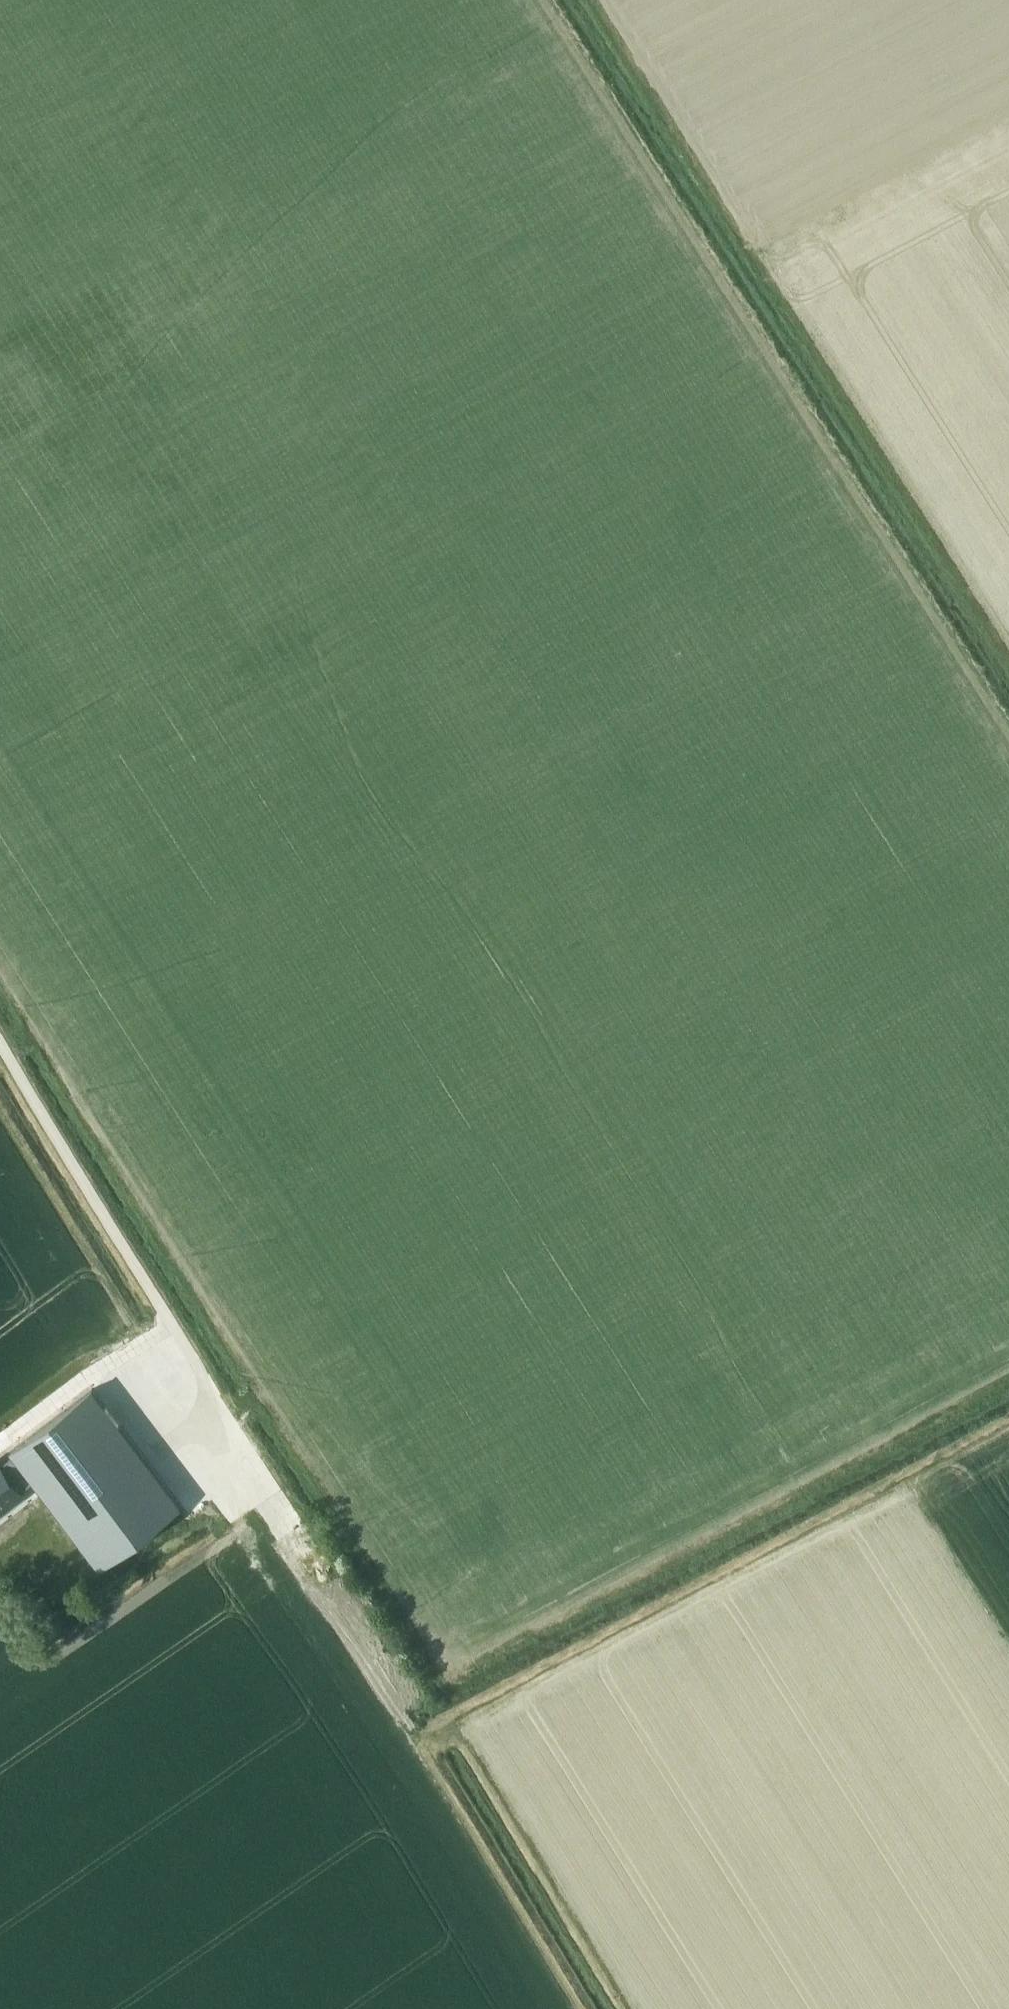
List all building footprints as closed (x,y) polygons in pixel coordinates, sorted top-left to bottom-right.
[(92,1388),(12,1448),(15,1452),(35,1479),(97,1562),(178,1500),(137,1446),(92,1388)] [(0,1511),(24,1494),(21,1490),(35,1479),(15,1452),(0,1464),(0,1463),(0,1511)]
